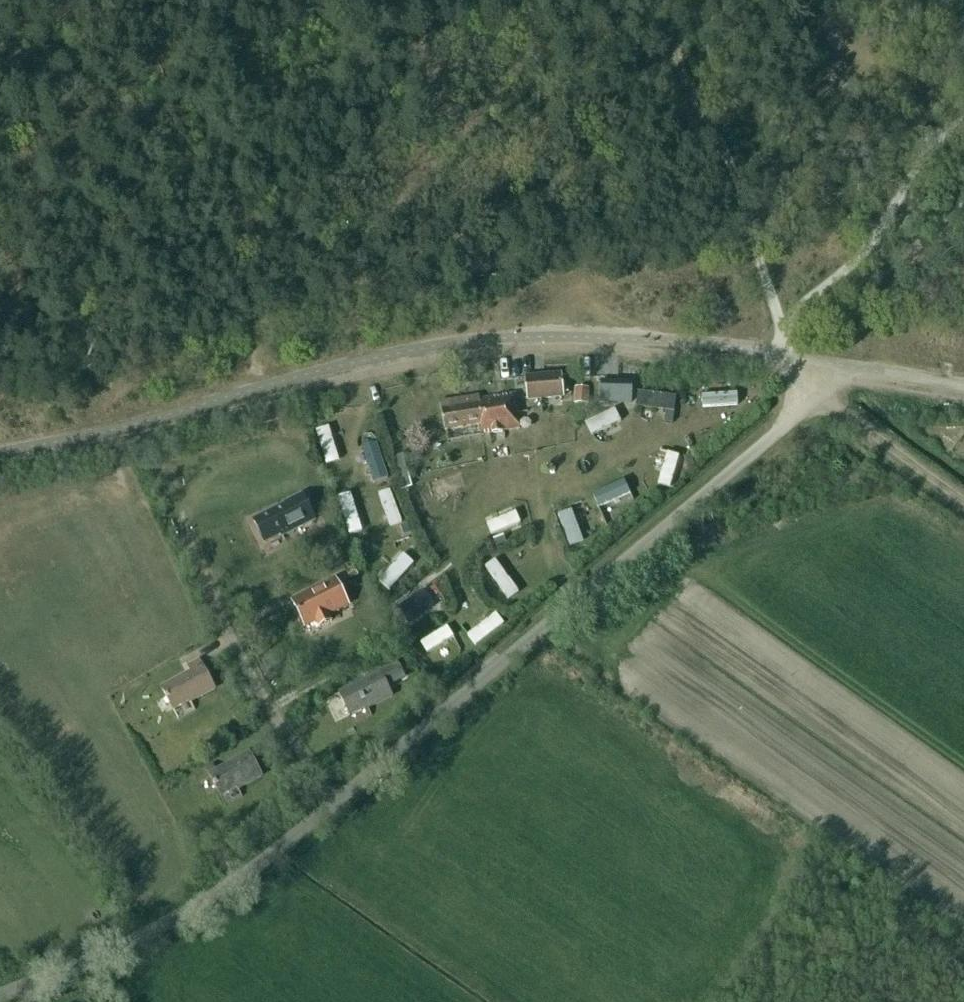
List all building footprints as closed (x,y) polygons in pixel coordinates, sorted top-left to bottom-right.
[(561,375),(526,378),(528,401),(563,398),(563,394),(568,394),(567,378),(562,378),(561,375)] [(600,384),(599,402),(628,404),(629,386),(600,384)] [(589,388),(575,387),(574,404),(589,404),(589,388)] [(674,412),(676,396),(638,391),(636,407),(666,411),(674,412)] [(739,406),(738,393),(702,395),(703,408),(739,406)] [(480,400),(479,397),(440,403),(444,431),(479,425),(481,436),(519,429),(517,415),(519,414),(516,395),(480,400)] [(621,422),(615,409),(585,424),(591,437),(621,422)] [(666,412),(665,423),(673,424),(674,413),(666,412)] [(326,465),(339,461),(328,426),(315,430),(326,465)] [(376,482),(388,478),(376,445),(364,449),(376,482)] [(670,489),(680,456),(668,452),(658,485),(670,489)] [(396,472),(406,469),(402,454),(392,457),(396,472)] [(692,457),(684,459),(686,468),(687,469),(695,467),(692,457)] [(408,471),(398,474),(403,490),(412,487),(408,471)] [(465,486),(461,472),(426,483),(430,497),(465,486)] [(599,508),(631,494),(624,480),(593,494),(599,508)] [(390,527),(402,523),(390,491),(378,495),(390,527)] [(349,536),(362,532),(350,494),(337,498),(349,536)] [(254,522),(265,544),(281,536),(282,537),(315,521),(302,496),(285,504),(286,506),(254,522)] [(583,542),(572,510),(558,515),(570,547),(583,542)] [(520,524),(516,513),(487,524),(491,536),(520,524)] [(408,525),(400,527),(403,536),(404,538),(412,535),(408,525)] [(503,537),(493,541),(496,548),(506,545),(503,537)] [(389,591),(414,563),(403,554),(379,581),(389,591)] [(509,600),(519,593),(495,560),(485,567),(509,600)] [(347,567),(344,568),(351,581),(359,577),(354,569),(349,571),(347,567)] [(336,583),(294,603),(305,625),(321,617),(322,618),(355,602),(350,593),(342,596),(336,583)] [(400,598),(407,592),(401,586),(395,591),(400,598)] [(435,607),(424,591),(397,609),(409,626),(435,607)] [(475,646),(504,624),(496,613),(467,636),(475,646)] [(427,655),(453,638),(446,627),(420,644),(427,655)] [(191,703),(215,690),(200,661),(189,667),(192,673),(162,689),(173,711),(190,702),(191,703)] [(392,698),(381,674),(340,695),(350,716),(367,708),(368,710),(392,698)] [(213,765),(206,770),(221,798),(237,789),(238,791),(262,777),(250,755),(217,772),(213,765)]
